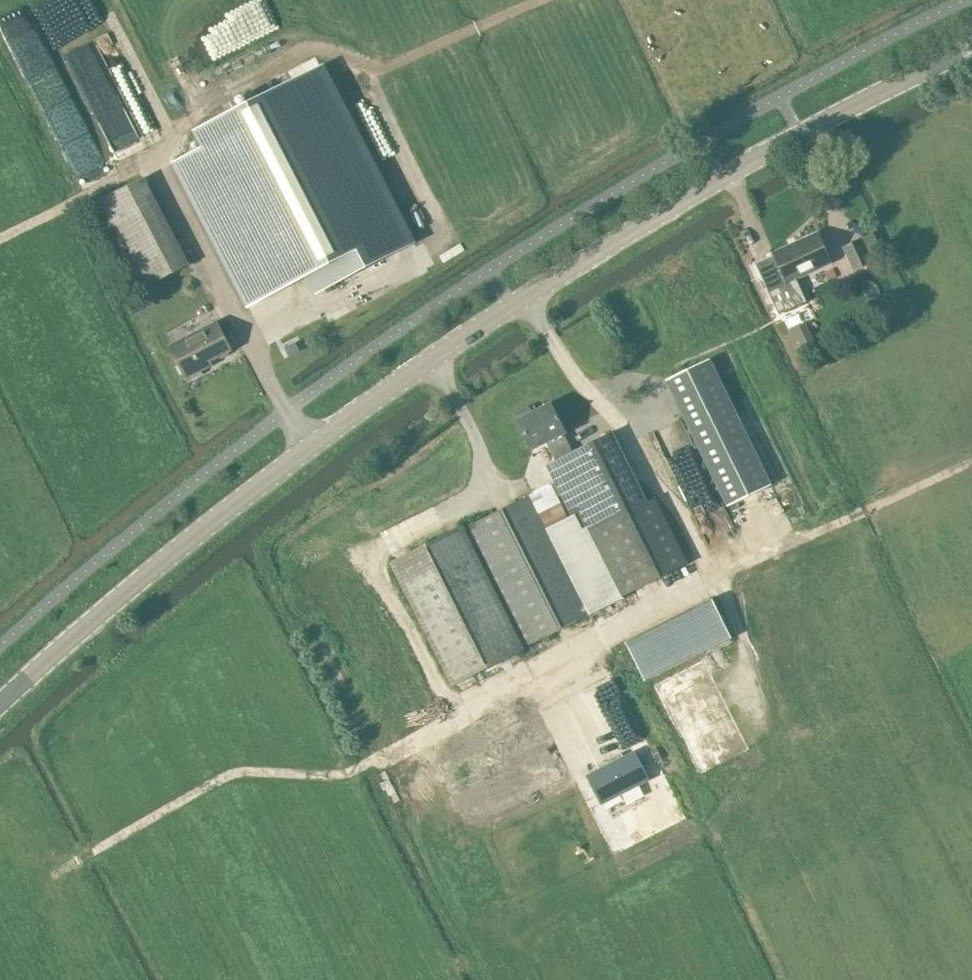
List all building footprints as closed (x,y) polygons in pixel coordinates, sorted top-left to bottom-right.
[(303,278),(312,295),(415,243),(323,66),(195,132),(204,149),(177,163),(250,305),(303,278)] [(144,177),(95,203),(141,291),(189,265),(144,177)] [(759,272),(768,291),(776,287),(782,302),(803,293),(797,279),(831,264),(817,233),(774,253),(775,255),(762,261),(766,269),(759,272)] [(842,247),(853,272),(873,263),(861,238),(842,247)] [(216,322),(170,345),(186,378),(212,365),(210,361),(231,350),(216,322)] [(796,349),(814,341),(805,323),(787,331),(796,349)] [(665,380),(726,505),(770,483),(709,359),(665,380)] [(551,403),(532,412),(530,409),(527,408),(517,413),(516,415),(533,449),(566,433),(551,403)] [(554,484),(553,484),(577,532),(587,527),(623,598),(623,597),(688,564),(655,498),(647,502),(613,432),(545,466),(554,484)] [(713,600),(626,644),(645,681),(732,637),(713,600)] [(704,660),(654,686),(699,775),(749,749),(704,660)] [(635,753),(588,775),(601,802),(648,780),(648,779),(635,753)]
